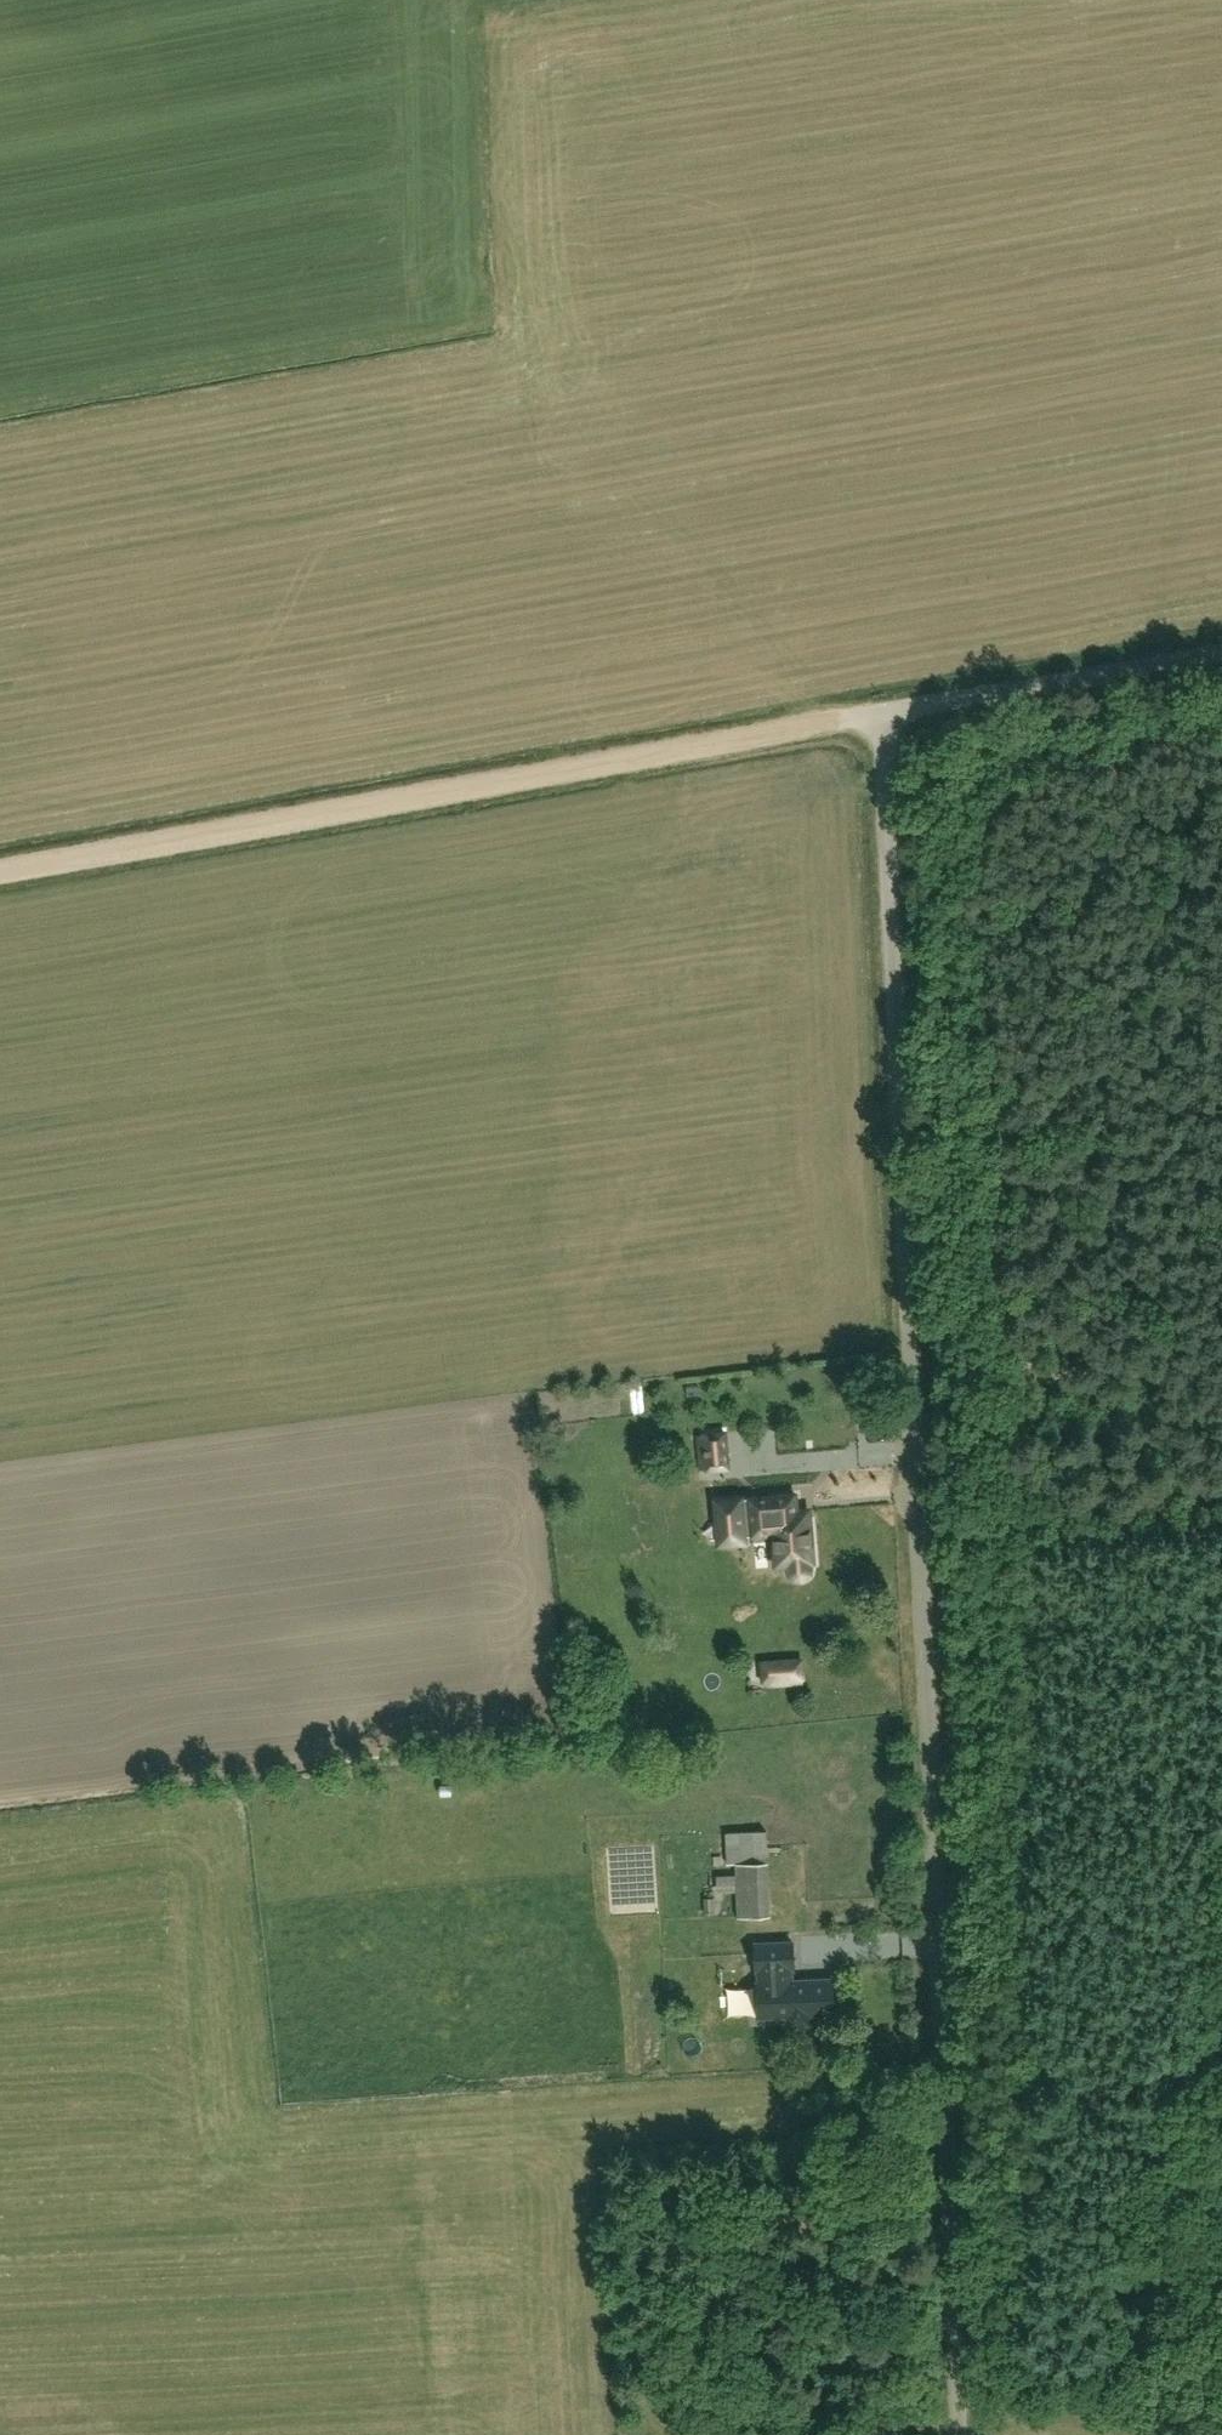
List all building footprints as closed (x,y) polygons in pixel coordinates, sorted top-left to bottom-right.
[(797,1511),(796,1494),(749,1498),(752,1536),(773,1534),(776,1566),(787,1565),(788,1570),(790,1576),(795,1580),(801,1581),(807,1579),(811,1574),(812,1568),(811,1563),(815,1563),(811,1516),(803,1510),(797,1511)] [(786,1659),(787,1681),(806,1680),(804,1657),(786,1659)] [(736,1892),(735,1874),(722,1875),(723,1892),(736,1892)] [(715,1911),(715,1899),(705,1899),(705,1911),(715,1911)] [(793,1942),(756,1944),(757,1971),(758,1971),(759,1983),(758,1983),(759,2017),(789,2015),(789,2019),(795,2024),(806,2023),(811,2018),(811,2014),(835,2013),(833,1979),(790,1981),(790,1969),(794,1969),(793,1942)]
